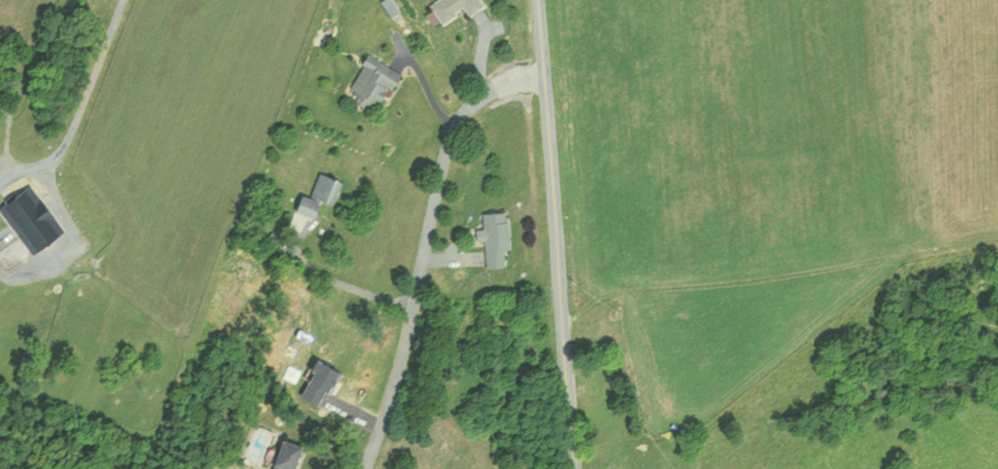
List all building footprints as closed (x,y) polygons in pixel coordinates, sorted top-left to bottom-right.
[(440,23),(465,9),(468,15),(483,6),(479,0),(429,0),(428,1),(440,23)] [(397,69),(367,55),(347,97),(378,111),(397,69)] [(341,179),(319,171),(311,196),(301,192),(295,210),(314,217),(321,198),(333,203),(341,179)] [(33,182),(0,201),(0,207),(26,253),(62,233),(33,182)] [(510,249),(508,210),(483,211),(486,266),(505,265),(504,249),(510,249)] [(302,447),(283,437),(266,468),(290,468),(302,447)]
